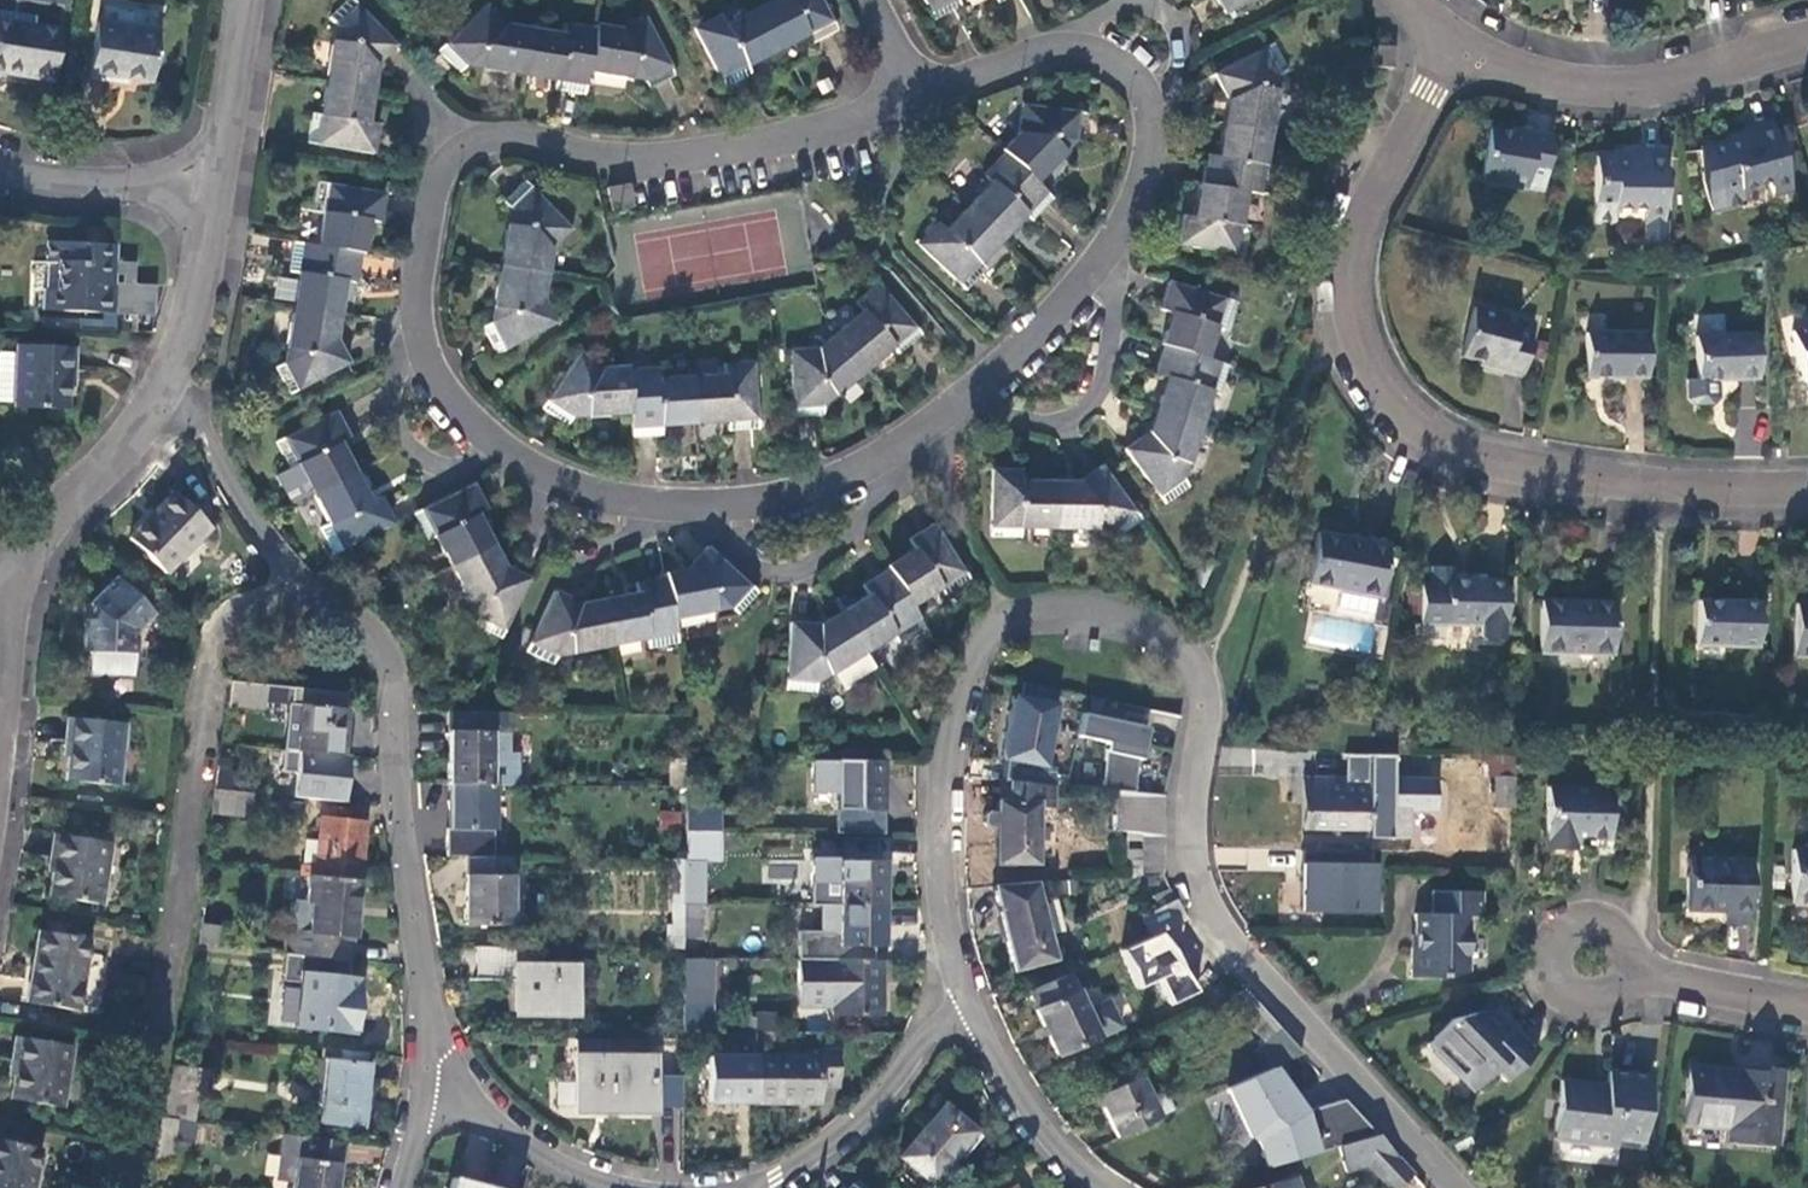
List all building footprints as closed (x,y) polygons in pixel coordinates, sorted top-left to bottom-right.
[(66,2),(50,0),(0,0),(0,71),(53,79),(57,48),(58,49),(66,2)] [(326,82),(373,89),(377,65),(397,44),(356,0),(347,0),(331,17),(336,23),(326,82)] [(755,8),(777,51),(806,36),(811,43),(837,30),(822,0),(772,0),(755,8)] [(935,19),(962,6),(959,0),(925,0),(935,19)] [(1225,13),(1251,0),(1218,0),(1225,13)] [(105,5),(103,21),(158,30),(160,12),(105,5)] [(465,66),(524,75),(531,28),(504,23),(486,5),(439,50),(459,71),(465,66)] [(748,66),(777,51),(755,8),(724,23),(720,14),(694,28),(726,87),(751,74),(748,66)] [(622,28),(597,24),(596,28),(588,71),(646,80),(651,87),(676,73),(646,15),(622,28)] [(103,21),(98,21),(91,76),(130,82),(131,79),(152,81),(160,30),(158,30),(103,21)] [(555,90),(584,95),(588,71),(596,28),(566,23),(564,34),(531,28),(524,75),(556,80),(555,90)] [(1229,102),(1225,124),(1272,132),(1281,74),(1288,70),(1274,44),(1215,74),(1229,102)] [(368,121),(373,89),(326,82),(321,114),(312,113),(308,142),(373,153),(378,124),(368,121)] [(1019,133),(1002,151),(1004,154),(1037,184),(1076,141),(1085,142),(1089,112),(1023,104),(1019,133)] [(1789,188),(1770,120),(1743,128),(1744,134),(1706,144),(1724,207),(1744,201),(1741,191),(1769,183),(1771,193),(1789,188)] [(1209,155),(1204,185),(1246,192),(1270,196),(1274,167),(1266,165),(1272,132),(1225,124),(1218,156),(1209,155)] [(1507,131),(1489,128),(1480,183),(1543,193),(1553,134),(1522,129),(1508,126),(1507,131)] [(1662,221),(1663,151),(1634,151),(1634,158),(1594,157),(1593,222),(1615,222),(1615,211),(1642,211),(1642,244),(1666,245),(1666,221),(1662,221)] [(1033,221),(1053,199),(1037,184),(1004,154),(985,175),(992,182),(968,208),(1003,240),(1026,216),(1033,221)] [(322,212),(317,244),(360,251),(364,252),(370,220),(380,221),(384,192),(319,180),(314,210),(322,212)] [(508,208),(499,265),(547,272),(551,250),(571,229),(525,180),(502,202),(508,208)] [(1240,225),(1246,192),(1204,185),(1199,184),(1193,218),(1184,217),(1179,245),(1244,257),(1250,228),(1240,225)] [(612,211),(633,207),(629,186),(609,190),(612,211)] [(980,263),(1003,240),(968,208),(946,231),(938,224),(917,245),(965,290),(986,269),(980,263)] [(276,285),(274,301),(293,304),(340,312),(345,280),(355,281),(360,251),(317,244),(295,240),(289,269),(297,272),(297,280),(285,279),(276,285)] [(113,244),(49,241),(47,261),(58,262),(56,289),(46,290),(46,307),(46,309),(115,312),(117,281),(111,281),(113,244)] [(33,306),(46,307),(46,290),(56,289),(58,262),(47,261),(36,261),(33,306)] [(543,294),(547,272),(499,265),(490,321),(484,325),(496,353),(556,322),(543,294)] [(1171,313),(1160,344),(1165,346),(1206,359),(1216,328),(1224,330),(1233,301),(1170,281),(1161,310),(1171,313)] [(862,310),(836,332),(866,368),(892,346),(899,353),(921,333),(878,283),(855,302),(862,310)] [(336,336),(340,312),(293,304),(283,361),(276,366),(291,392),(347,363),(336,336)] [(1534,325),(1474,308),(1461,355),(1521,372),(1534,325)] [(1792,332),(1807,395),(1807,328),(1792,332)] [(821,405),(866,368),(836,332),(818,347),(791,349),(794,416),(823,415),(821,405)] [(1646,334),(1586,333),(1586,376),(1646,377),(1646,334)] [(1755,335),(1695,338),(1698,380),(1698,381),(1718,380),(1757,378),(1755,335)] [(75,348),(19,344),(19,353),(17,404),(17,408),(68,411),(70,388),(72,388),(75,348)] [(1219,396),(1229,367),(1206,359),(1165,346),(1155,375),(1165,379),(1156,410),(1200,424),(1210,394),(1219,396)] [(17,404),(19,353),(0,353),(0,403),(17,404)] [(571,416),(629,413),(627,369),(627,365),(600,367),(577,353),(541,406),(566,423),(571,416)] [(724,373),(691,375),(694,423),(727,421),(728,429),(757,428),(754,361),(723,363),(724,373)] [(657,367),(627,369),(629,413),(631,436),(661,434),(660,426),(694,423),(691,375),(657,378),(657,367)] [(1718,380),(1698,381),(1698,380),(1688,380),(1689,399),(1695,405),(1713,404),(1719,398),(1718,380)] [(289,467),(276,474),(292,504),(313,492),(354,470),(340,443),(349,438),(335,410),(276,442),(289,467)] [(1182,480),(1200,424),(1156,410),(1149,431),(1126,449),(1163,504),(1187,486),(1182,480)] [(1118,538),(1142,522),(1102,466),(1078,482),(1054,482),(1053,529),(1112,530),(1118,538)] [(320,526),(334,555),(394,523),(380,496),(369,501),(354,470),(313,492),(328,521),(320,526)] [(1020,529),(1053,529),(1054,482),(1021,481),(1021,471),(992,471),(990,537),(1020,538),(1020,529)] [(434,537),(449,566),(493,544),(478,515),(487,510),(472,481),(420,509),(413,513),(427,541),(434,537)] [(211,529),(172,490),(126,537),(165,576),(211,529)] [(913,548),(884,566),(887,569),(911,607),(941,589),(945,595),(969,580),(933,525),(907,539),(913,548)] [(1389,547),(1318,533),(1313,557),(1308,581),(1340,588),(1376,595),(1379,596),(1389,547)] [(473,626),(500,640),(530,579),(504,567),(493,544),(449,566),(477,618),(473,626)] [(688,568),(663,572),(664,576),(672,621),(728,609),(735,614),(756,592),(706,548),(688,568)] [(1430,567),(1430,585),(1446,586),(1446,581),(1451,581),(1451,568),(1430,567)] [(898,642),(923,627),(911,607),(887,569),(861,585),(867,595),(840,612),(865,652),(893,635),(898,642)] [(646,650),(676,643),(672,621),(664,576),(635,581),(636,592),(604,598),(613,646),(644,640),(646,650)] [(153,614),(114,579),(91,605),(93,608),(88,621),(84,621),(83,653),(90,654),(89,675),(131,676),(133,656),(134,655),(137,632),(153,614)] [(1430,585),(1421,585),(1419,622),(1420,622),(1445,623),(1475,624),(1476,632),(1482,640),(1498,641),(1503,635),(1504,582),(1451,581),(1446,581),(1446,586),(1430,585)] [(1376,595),(1340,588),(1337,606),(1373,613),(1376,595)] [(556,657),(613,646),(604,598),(580,603),(554,591),(524,651),(551,664),(556,657)] [(1758,604),(1699,602),(1697,645),(1756,647),(1758,604)] [(1612,604),(1542,603),(1541,653),(1611,654),(1612,604)] [(1794,605),(1793,656),(1807,657),(1807,606),(1794,605)] [(819,624),(789,623),(787,663),(786,690),(816,692),(817,683),(833,673),(865,652),(840,612),(819,624)] [(1445,623),(1420,622),(1420,637),(1444,638),(1445,623)] [(843,688),(876,668),(865,652),(833,673),(843,688)] [(339,755),(345,693),(228,682),(224,707),(260,711),(262,695),(290,698),(289,705),(298,706),(294,750),(339,755)] [(1007,761),(1003,781),(1007,782),(1055,785),(1055,775),(1056,769),(1045,768),(1056,704),(1059,690),(1022,682),(1020,696),(1014,695),(1001,760),(1007,761)] [(519,753),(510,753),(510,713),(467,711),(447,711),(447,784),(490,785),(495,785),(519,785),(519,753)] [(1102,789),(1113,790),(1133,793),(1136,759),(1140,760),(1143,744),(1147,728),(1081,713),(1077,736),(1105,743),(1102,789)] [(124,727),(70,721),(66,761),(69,761),(67,784),(117,788),(124,727)] [(1514,808),(1515,754),(1480,754),(1480,778),(1494,777),(1492,807),(1514,808)] [(886,811),(887,761),(810,761),(810,793),(835,794),(835,810),(884,811),(886,811)] [(668,762),(667,787),(685,787),(685,763),(668,762)] [(1435,782),(1303,778),(1302,830),(1367,831),(1368,810),(1434,811),(1434,807),(1435,783),(1435,782)] [(1055,809),(1055,785),(1007,782),(1007,800),(995,800),(994,811),(987,811),(983,815),(982,823),(987,827),(994,828),(993,866),(1037,866),(1037,858),(1039,821),(1040,809),(1055,809)] [(1447,783),(1435,783),(1434,807),(1447,807),(1447,783)] [(447,784),(446,856),(464,856),(492,857),(492,830),(495,831),(495,785),(490,785),(447,784)] [(1607,791),(1546,788),(1543,849),(1573,851),(1573,839),(1606,839),(1607,791)] [(1125,832),(1126,877),(1163,873),(1163,795),(1133,793),(1113,790),(1113,831),(1125,832)] [(247,796),(212,793),(211,816),(245,820),(247,796)] [(884,811),(835,810),(835,834),(884,834),(884,811)] [(719,811),(683,811),(683,832),(721,832),(719,811)] [(299,866),(298,875),(304,875),(356,880),(362,823),(318,818),(313,867),(299,866)] [(1056,821),(1039,821),(1037,858),(1055,858),(1056,821)] [(720,862),(721,832),(683,832),(683,860),(683,905),(705,905),(705,862),(720,862)] [(110,844),(55,837),(49,873),(52,873),(49,897),(100,904),(110,844)] [(1791,850),(1788,904),(1807,905),(1807,851),(1791,850)] [(513,928),(513,857),(492,857),(464,856),(463,926),(513,928)] [(1750,861),(1686,858),(1685,910),(1748,912),(1750,861)] [(665,948),(683,949),(683,905),(683,860),(672,860),(671,924),(665,924),(665,948)] [(1382,863),(1303,860),(1301,912),(1380,915),(1382,863)] [(766,865),(767,880),(795,879),(794,863),(766,865)] [(842,863),(842,907),(881,907),(882,864),(842,863)] [(348,960),(356,880),(304,875),(302,903),(308,904),(305,933),(287,932),(285,954),(344,960),(348,960)] [(1040,900),(1035,882),(991,886),(997,910),(1002,908),(1016,962),(1047,954),(1044,939),(1034,901),(1040,900)] [(1142,915),(1151,936),(1157,934),(1187,919),(1169,889),(1153,897),(1157,907),(1142,915)] [(1484,896),(1434,894),(1433,916),(1416,916),(1416,938),(1419,938),(1419,950),(1411,950),(1411,979),(1445,980),(1467,974),(1469,919),(1483,919),(1484,896)] [(1056,898),(1034,901),(1044,939),(1064,932),(1056,898)] [(799,934),(799,961),(872,962),(873,947),(881,947),(881,907),(842,907),(840,934),(799,934)] [(1166,951),(1195,936),(1187,919),(1157,934),(1166,951)] [(215,930),(199,928),(197,944),(214,946),(215,930)] [(91,941),(41,933),(28,1004),(80,1012),(91,941)] [(1209,976),(1223,966),(1202,939),(1188,949),(1209,976)] [(526,966),(527,947),(474,946),(474,979),(509,981),(509,1009),(571,1010),(571,967),(526,966)] [(342,986),(344,960),(285,954),(282,954),(279,982),(298,983),(293,1028),(356,1034),(360,988),(342,986)] [(684,959),(682,1006),(713,1006),(714,960),(684,959)] [(880,1016),(881,962),(872,962),(799,961),(796,961),(796,1006),(832,1006),(832,1015),(880,1016)] [(1083,1010),(1067,973),(1028,990),(1037,1009),(1035,1010),(1056,1056),(1094,1038),(1096,1039),(1118,1028),(1106,1000),(1083,1010)] [(713,1006),(682,1006),(682,1031),(707,1031),(713,1031),(713,1006)] [(1425,1043),(1458,1078),(1466,1070),(1480,1058),(1491,1070),(1502,1082),(1538,1048),(1513,1023),(1510,1026),(1494,1009),(1481,1021),(1474,1013),(1450,1019),(1425,1043)] [(706,1042),(754,1042),(754,1031),(713,1031),(707,1031),(706,1042)] [(58,1109),(70,1048),(17,1037),(9,1074),(13,1076),(7,1098),(58,1109)] [(655,1076),(655,1054),(607,1053),(607,1039),(575,1039),(574,1053),(571,1053),(570,1114),(656,1116),(655,1108),(655,1076)] [(365,1065),(366,1055),(320,1050),(320,1060),(329,1061),(323,1117),(352,1120),(359,1065),(365,1065)] [(816,1057),(754,1057),(754,1060),(754,1103),(816,1104),(817,1087),(834,1087),(834,1052),(816,1052),(816,1057)] [(1478,1083),(1491,1070),(1480,1058),(1466,1070),(1478,1083)] [(708,1102),(754,1103),(754,1060),(708,1059),(708,1102)] [(1687,1066),(1682,1125),(1724,1129),(1724,1141),(1731,1142),(1731,1139),(1770,1142),(1770,1145),(1776,1145),(1782,1070),(1740,1066),(1740,1071),(1687,1066)] [(198,1074),(170,1069),(160,1120),(171,1121),(190,1124),(198,1074)] [(1643,1140),(1652,1075),(1609,1070),(1607,1085),(1563,1080),(1555,1138),(1617,1146),(1619,1137),(1643,1140)] [(655,1108),(681,1108),(681,1077),(655,1076),(655,1108)] [(1098,1097),(1116,1139),(1151,1122),(1157,1120),(1146,1097),(1138,1079),(1098,1097)] [(1160,1091),(1146,1097),(1157,1120),(1172,1113),(1160,1091)] [(1226,1138),(1207,1097),(1172,1113),(1157,1120),(1151,1122),(1171,1165),(1213,1146),(1213,1143),(1226,1138)] [(930,1187),(978,1131),(942,1102),(895,1158),(930,1187)] [(1298,1116),(1309,1155),(1332,1148),(1376,1136),(1346,1103),(1298,1116)] [(162,1167),(171,1121),(160,1120),(151,1165),(162,1167)] [(290,1187),(332,1187),(338,1142),(280,1135),(274,1182),(290,1184),(290,1187)] [(1411,1174),(1376,1136),(1332,1148),(1339,1171),(1361,1167),(1380,1187),(1395,1187),(1411,1174)] [(0,1142),(0,1187),(32,1187),(39,1151),(0,1142)] [(450,1178),(448,1187),(491,1187),(450,1178)] [(1261,1187),(1294,1187),(1291,1179),(1261,1187)]
